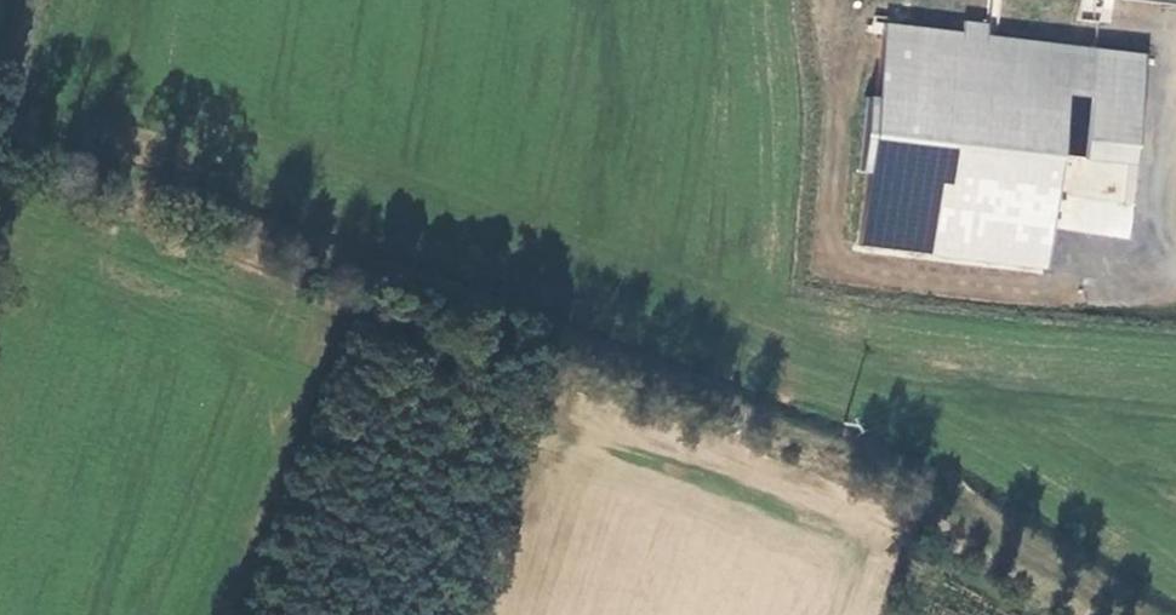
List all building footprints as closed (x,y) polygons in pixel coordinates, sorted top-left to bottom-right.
[(883,22),(857,245),(1041,268),(1057,156),(1130,164),(1143,53),(984,34),(985,23),(962,21),(961,31),(883,22)]
